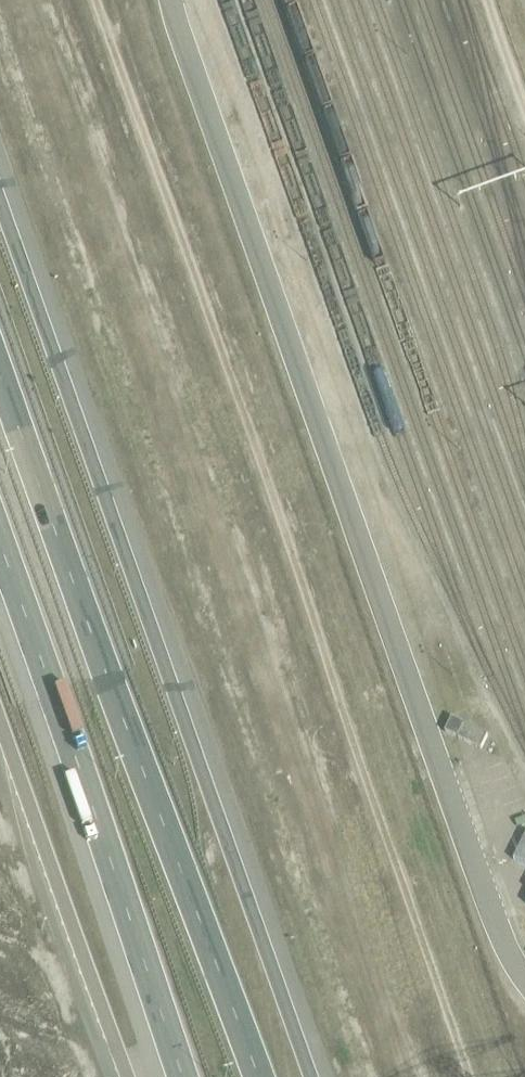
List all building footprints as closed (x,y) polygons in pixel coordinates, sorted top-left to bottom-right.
[(513,860),(514,860),(515,859),(524,864),(524,836),(513,860)]
